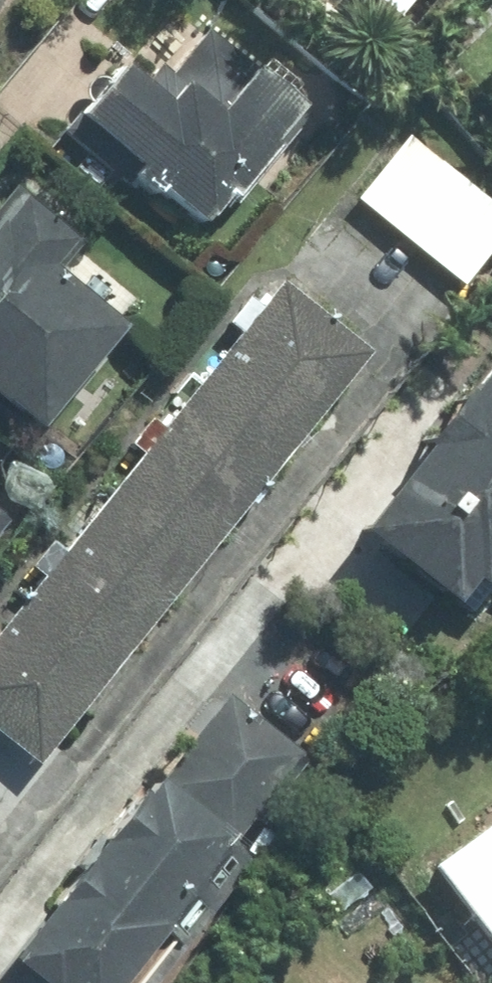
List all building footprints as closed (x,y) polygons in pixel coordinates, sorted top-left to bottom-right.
[(393,34),(423,0),(349,0),(393,34)] [(110,72),(54,131),(196,244),(299,121),(197,37),(160,75),(130,91),(110,72)] [(425,184),(386,226),(451,287),(490,245),(425,184)] [(0,212),(0,430),(21,448),(115,337),(42,275),(61,253),(5,206),(0,212)] [(268,286),(0,615),(0,759),(20,776),(359,360),(268,286)] [(340,542),(456,632),(491,586),(491,347),(340,542)] [(295,760),(221,701),(148,786),(221,845),(295,760)] [(131,784),(0,955),(0,981),(3,982),(110,982),(214,848),(131,784)] [(419,870),(491,971),(491,816),(419,870)]
